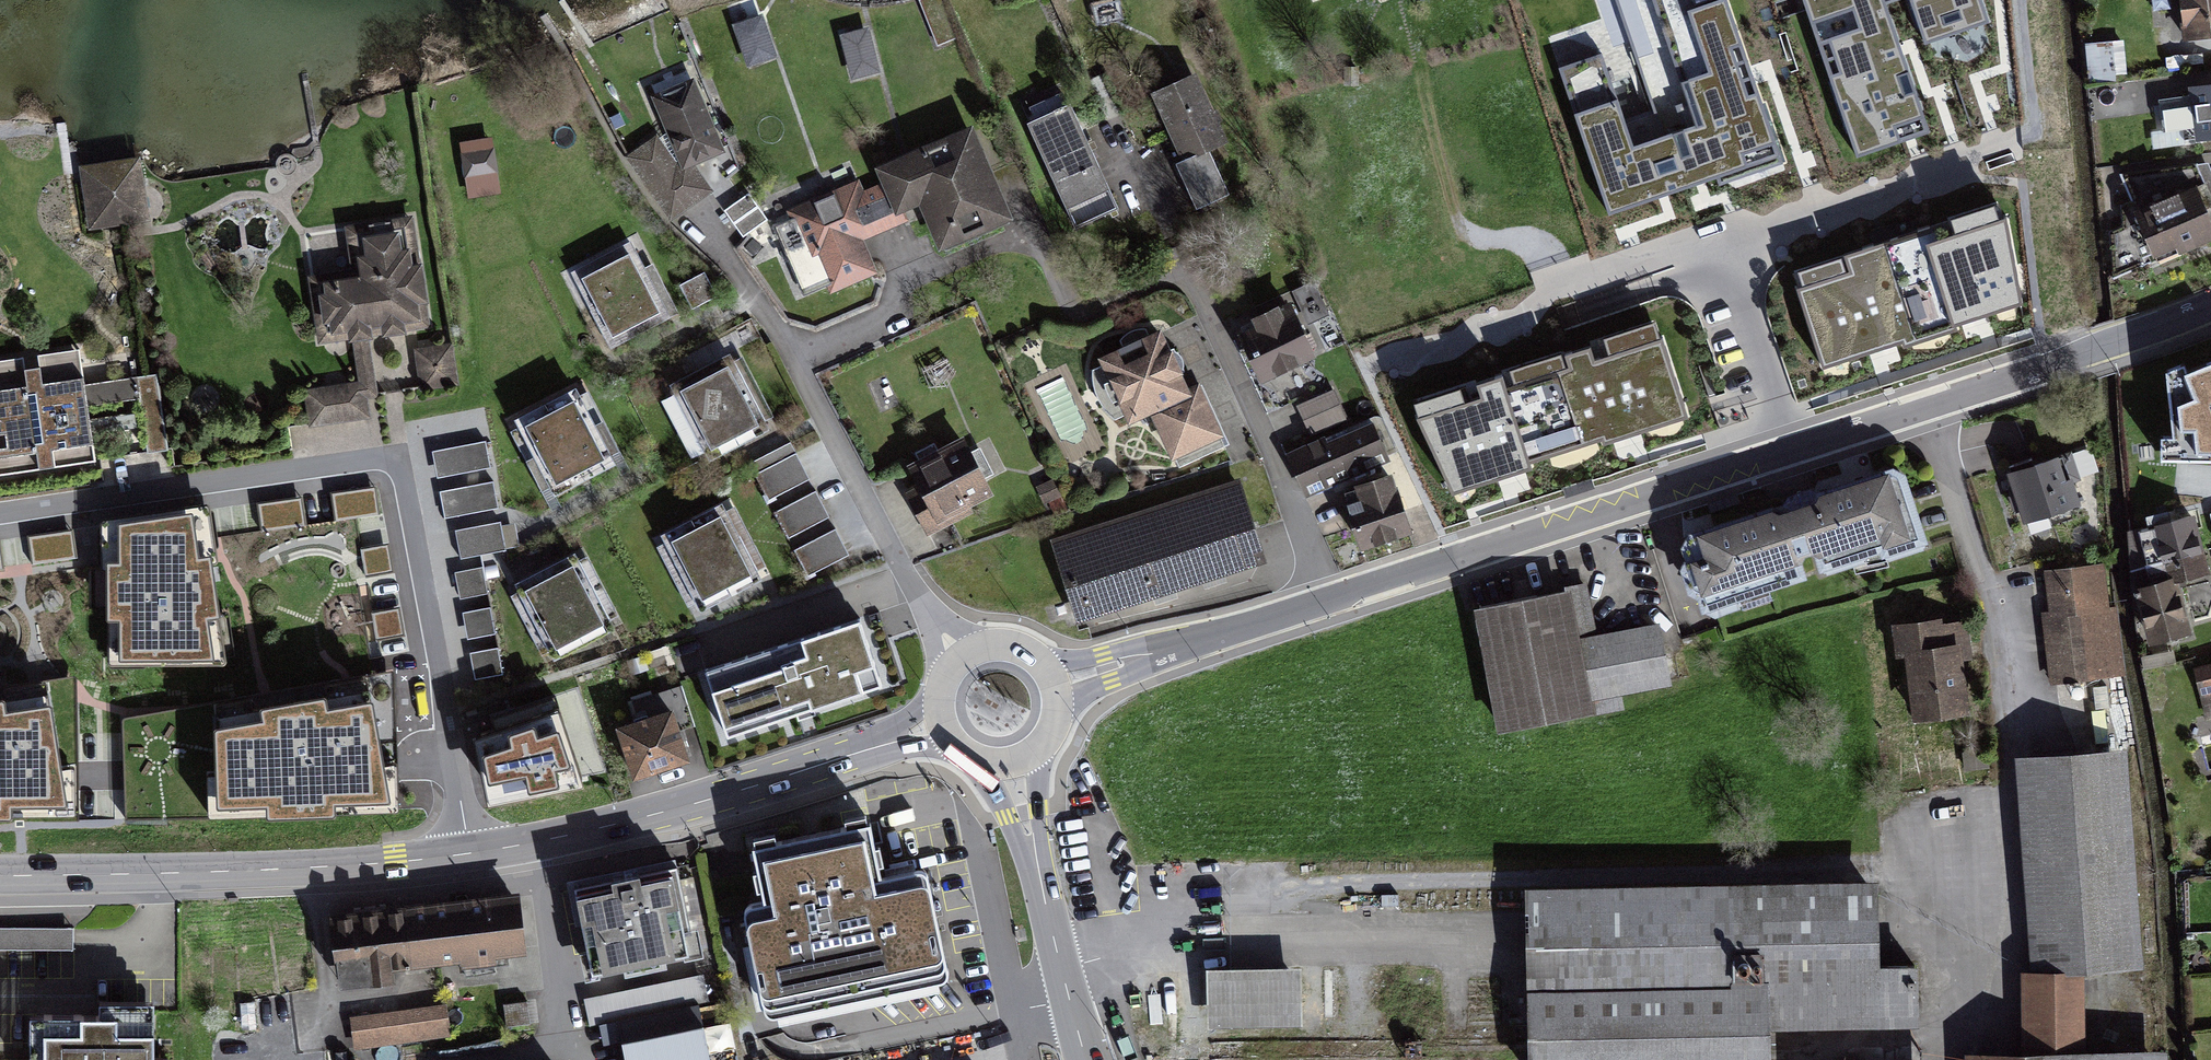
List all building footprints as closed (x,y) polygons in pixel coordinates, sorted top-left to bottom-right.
[(1557,71),(1607,225),(1788,167),(1734,0),(1649,0),(1691,130),(1638,147),(1608,54),(1557,71)] [(1934,141),(1893,10),(1908,5),(1923,54),(1995,32),(1985,0),(1804,0),(1855,165),(1934,141)] [(2180,30),(2210,29),(2210,0),(2178,0),(2180,30)] [(763,16),(733,26),(746,68),(777,58),(763,16)] [(871,33),(843,39),(852,81),(881,75),(871,33)] [(1174,169),(1196,215),(1225,201),(1230,199),(1210,156),(1231,146),(1199,80),(1155,101),(1186,163),(1174,169)] [(695,85),(653,102),(681,170),(723,153),(695,85)] [(2191,87),(2196,138),(2210,137),(2210,85),(2191,87)] [(1075,109),(1030,126),(1075,236),(1120,217),(1075,109)] [(1016,228),(975,132),(879,173),(885,188),(900,222),(923,212),(943,259),(1016,228)] [(657,142),(626,164),(669,224),(709,196),(692,172),(683,179),(657,142)] [(492,144),(461,149),(469,200),(500,195),(492,144)] [(142,183),(140,164),(81,170),(88,229),(147,223),(142,183)] [(796,214),(832,298),(879,277),(865,245),(903,229),(900,222),(885,188),(865,196),(861,186),(796,214)] [(2197,188),(2139,212),(2161,265),(2210,244),(2210,221),(2197,188)] [(742,234),(768,217),(750,190),(724,207),(742,234)] [(1790,273),(1823,381),(2038,315),(2004,207),(1790,273)] [(332,277),(340,329),(427,316),(414,227),(363,235),(369,272),(332,277)] [(633,245),(572,275),(610,352),(671,322),(633,245)] [(1243,342),(1266,389),(1321,362),(1294,308),(1283,314),(1282,312),(1255,325),(1260,334),(1243,342)] [(1696,426),(1659,322),(1415,409),(1452,512),(1696,426)] [(1166,332),(1101,363),(1133,429),(1154,419),(1176,466),(1230,440),(1203,385),(1194,389),(1166,332)] [(450,349),(413,354),(419,393),(456,388),(450,349)] [(1,482),(173,457),(162,381),(91,392),(86,356),(0,369),(0,475),(1,482)] [(734,360),(673,390),(711,467),(772,437),(734,360)] [(366,385),(303,395),(308,430),(371,421),(366,385)] [(1299,413),(1313,443),(1353,425),(1339,395),(1299,413)] [(579,397),(518,427),(556,504),(617,474),(579,397)] [(1374,422),(1289,460),(1308,503),(1394,466),(1374,422)] [(2142,515),(2152,577),(2177,572),(2183,570),(2202,567),(2156,424),(2119,435),(2128,515),(2142,515)] [(971,513),(998,499),(970,444),(914,473),(921,488),(906,496),(928,539),(973,517),(971,513)] [(492,475),(486,445),(433,455),(439,485),(492,475)] [(2065,448),(2006,465),(2023,524),(2083,507),(2065,448)] [(812,487),(798,460),(758,479),(772,507),(812,487)] [(1907,465),(1678,536),(1704,619),(1933,549),(1907,465)] [(1396,478),(1358,492),(1366,516),(1352,521),(1365,557),(1417,539),(1396,478)] [(500,516),(494,486),(441,496),(447,526),(500,516)] [(1241,487),(1053,547),(1078,622),(1265,562),(1241,487)] [(830,525),(817,498),(777,517),(791,544),(830,525)] [(726,510),(696,525),(734,602),(764,587),(726,510)] [(2198,513),(2207,540),(2210,540),(2210,510),(2198,513)] [(192,518),(120,528),(122,662),(212,662),(192,518)] [(696,525),(665,540),(703,617),(734,602),(696,525)] [(507,557),(501,527),(457,535),(463,565),(507,557)] [(849,563),(836,536),(796,556),(810,583),(849,563)] [(581,560),(520,590),(558,667),(619,637),(581,560)] [(2152,577),(2131,582),(2147,640),(2193,627),(2177,572),(2152,577)] [(489,600),(484,573),(457,578),(462,605),(489,600)] [(2104,575),(2042,587),(2060,680),(2123,668),(2104,575)] [(1575,588),(1478,607),(1502,729),(1629,705),(1626,691),(1677,682),(1665,620),(1585,635),(1575,588)] [(497,641),(492,614),(464,619),(469,646),(497,641)] [(1948,620),(1893,634),(1915,720),(1971,706),(1948,620)] [(866,626),(706,677),(728,747),(889,696),(866,626)] [(504,680),(499,653),(472,659),(477,685),(504,680)] [(2193,668),(2205,715),(2210,714),(2210,663),(2193,668)] [(372,705),(215,732),(218,811),(389,805),(372,705)] [(65,808),(50,711),(0,718),(0,808),(65,808)] [(558,713),(475,741),(489,806),(583,788),(558,713)] [(679,716),(620,734),(635,784),(694,766),(679,716)] [(2130,763),(2017,773),(2040,1038),(2152,1029),(2130,763)] [(774,1026),(953,990),(957,983),(937,882),(931,878),(892,886),(879,824),(854,829),(856,839),(785,853),(783,843),(760,848),(773,910),(750,914),(746,920),(766,1021),(774,1026)] [(694,871),(579,894),(597,982),(712,959),(694,871)] [(532,960),(525,900),(412,912),(419,972),(532,960)] [(1539,911),(1542,1059),(1757,1059),(1756,1013),(1875,1011),(1873,905),(1539,911)] [(419,972),(412,912),(336,921),(343,981),(419,972)] [(1306,973),(1214,974),(1214,1030),(1306,1029),(1306,973)] [(160,1008),(100,1010),(100,1023),(33,1025),(34,1059),(162,1059),(160,1008)] [(532,1028),(530,1008),(506,1011),(508,1031),(532,1028)] [(449,1039),(446,1010),(352,1021),(355,1049),(449,1039)] [(710,1033),(627,1050),(629,1059),(716,1059),(710,1033)]
